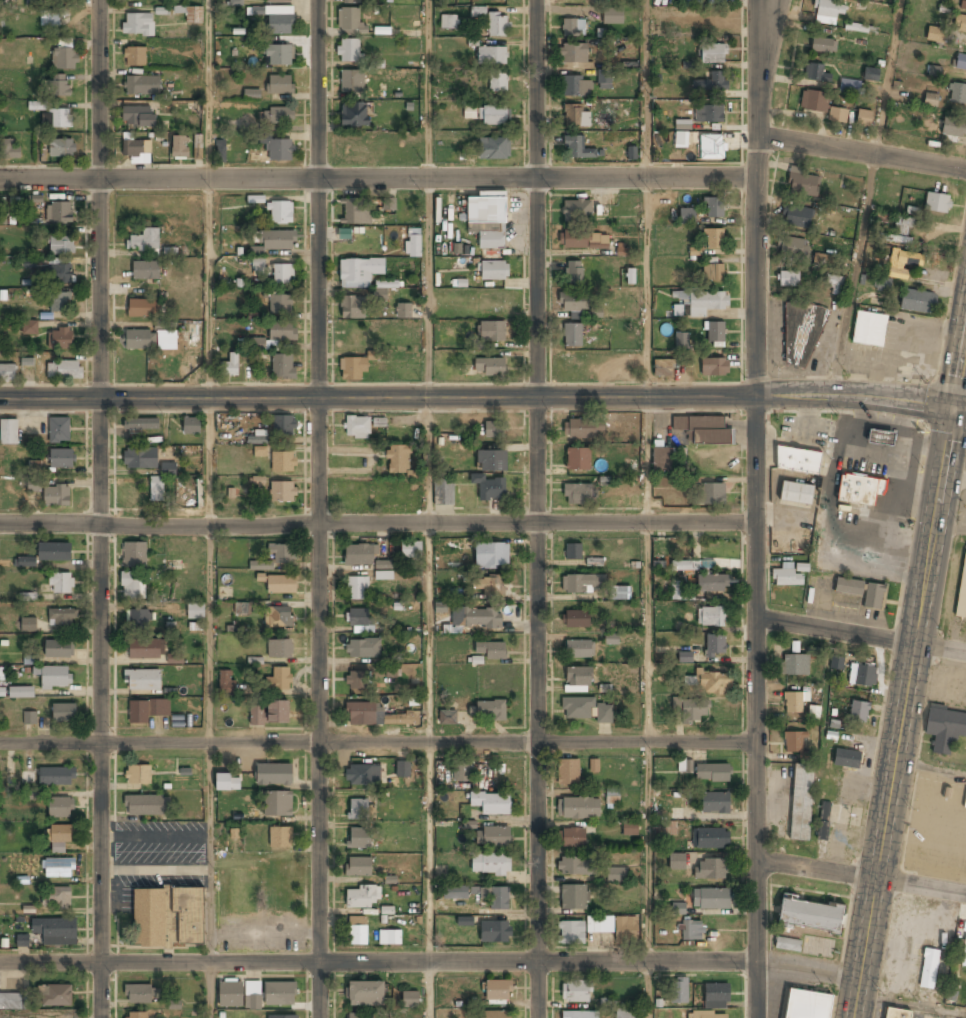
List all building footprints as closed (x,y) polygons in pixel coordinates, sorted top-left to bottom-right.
[(824,0),(817,0),(813,21),(835,25),(837,13),(844,14),(846,4),(824,0)] [(183,24),(203,24),(203,7),(183,7),(183,24)] [(486,15),(485,7),(469,8),(470,16),(486,15)] [(293,35),(293,8),(268,8),(268,35),(293,35)] [(339,8),(339,35),(359,35),(359,8),(339,8)] [(603,26),(622,26),(622,10),(603,10),(603,26)] [(59,27),(59,12),(41,12),(41,27),(59,27)] [(123,36),(153,36),(153,14),(123,14),(123,36)] [(955,14),(953,29),(965,31),(965,15),(955,14)] [(488,15),(488,38),(509,38),(509,15),(488,15)] [(458,16),(441,16),(441,31),(458,31),(458,16)] [(586,20),(562,20),(562,37),(586,37),(586,20)] [(868,25),(845,22),(844,29),(867,33),(868,25)] [(925,40),(941,43),(943,29),(928,26),(925,40)] [(837,40),(812,37),(810,50),(835,54),(837,40)] [(338,63),(359,63),(359,39),(338,39),(338,63)] [(293,46),(266,46),(266,66),(293,66),(293,46)] [(587,46),(560,46),(560,64),(587,64),(587,46)] [(727,46),(701,46),(701,62),(727,62),(727,46)] [(52,49),(52,70),(76,70),(76,49),(52,49)] [(123,49),(123,67),(146,67),(146,49),(123,49)] [(507,65),(507,49),(478,49),(478,65),(507,65)] [(965,70),(965,54),(957,53),(955,69),(965,70)] [(823,65),(805,63),(804,79),(830,82),(831,74),(822,73),(823,65)] [(879,69),(864,67),(862,81),(878,82),(879,69)] [(359,93),(359,71),(340,71),(340,93),(359,93)] [(490,94),(507,94),(507,71),(490,71),(490,94)] [(694,91),(727,91),(727,71),(710,71),(710,81),(694,81),(694,91)] [(70,97),(70,76),(49,76),(49,97),(70,97)] [(293,76),(268,76),(268,94),(293,94),(293,76)] [(611,76),(599,77),(599,90),(611,90),(611,76)] [(124,96),(159,96),(159,78),(124,78),(124,96)] [(562,96),(591,96),(591,78),(562,78),(562,96)] [(859,93),(861,81),(840,78),(838,90),(859,93)] [(965,103),(965,84),(950,83),(948,102),(965,103)] [(260,90),(243,89),(243,99),(260,100),(260,90)] [(803,89),(799,108),(826,113),(830,94),(803,89)] [(938,94),(925,93),(923,105),(936,106),(938,94)] [(28,110),(47,110),(48,102),(29,101),(28,110)] [(342,126),(369,126),(369,104),(342,104),(342,126)] [(476,118),(476,105),(463,105),(463,118),(476,118)] [(565,128),(590,128),(590,113),(582,113),(582,106),(565,106),(565,128)] [(724,106),(695,106),(695,123),(724,123),(724,106)] [(151,107),(122,107),(122,128),(151,128),(151,107)] [(264,123),(294,123),(294,107),(264,107),(264,123)] [(480,107),(480,125),(508,125),(508,107),(480,107)] [(847,109),(829,107),(827,120),(845,123),(847,109)] [(872,111),(858,109),(855,124),(869,126),(872,111)] [(42,128),(71,129),(72,111),(43,111),(42,128)] [(963,139),(965,126),(965,120),(944,115),(940,134),(963,139)] [(690,120),(674,120),(674,130),(690,130),(690,120)] [(194,136),(194,160),(203,160),(203,136),(194,136)] [(584,136),(565,136),(565,159),(584,159),(584,136)] [(724,159),(724,136),(702,136),(702,159),(724,159)] [(186,137),(172,137),(172,159),(186,159),(186,137)] [(256,138),(256,144),(267,144),(267,161),(295,161),(295,138),(256,138)] [(510,138),(480,138),(480,159),(510,159),(510,138)] [(19,159),(19,149),(11,149),(11,141),(0,141),(0,159),(19,159)] [(73,158),(73,141),(49,141),(49,158),(73,158)] [(150,159),(150,141),(122,141),(122,159),(150,159)] [(216,162),(226,162),(226,141),(216,141),(216,162)] [(636,159),(636,146),(627,147),(627,160),(636,159)] [(787,191),(816,197),(820,177),(803,174),(804,168),(791,165),(787,191)] [(950,195),(926,192),(924,210),(948,213),(950,195)] [(468,235),(479,234),(479,250),(505,250),(505,197),(467,198),(468,235)] [(382,210),(394,211),(395,199),(383,198),(382,210)] [(342,224),(372,224),(372,199),(342,199),(342,224)] [(705,219),(724,219),(723,199),(705,199),(705,219)] [(592,201),(563,201),(563,222),(592,222),(592,201)] [(46,224),(71,224),(71,203),(46,203),(46,224)] [(293,203),(268,203),(268,223),(293,223),(293,203)] [(808,230),(813,209),(785,203),(781,223),(808,230)] [(680,225),(695,225),(695,210),(680,210),(680,225)] [(908,228),(912,228),(913,218),(896,216),(894,234),(907,235),(908,228)] [(159,229),(142,229),(142,238),(126,238),(126,251),(159,251),(159,229)] [(406,257),(421,257),(421,229),(406,229),(406,257)] [(723,230),(705,230),(705,250),(723,250),(723,230)] [(260,251),(296,251),(296,231),(260,231),(260,251)] [(560,233),(560,250),(608,250),(608,233),(560,233)] [(879,240),(911,245),(912,238),(880,233),(879,240)] [(810,241),(779,234),(776,247),(780,248),(778,256),(805,262),(810,241)] [(73,238),(49,238),(49,256),(73,256),(73,238)] [(624,243),(616,243),(616,256),(625,256),(624,243)] [(923,255),(892,250),(887,277),(907,280),(909,266),(921,268),(923,255)] [(829,255),(814,253),(813,262),(828,264),(829,255)] [(252,277),(271,276),(271,267),(265,267),(264,257),(252,258),(252,277)] [(340,289),(372,289),(372,275),(385,275),(385,259),(340,259),(340,289)] [(481,281),(508,281),(508,263),(481,263),(481,281)] [(583,285),(583,263),(567,263),(567,285),(583,285)] [(160,280),(160,264),(132,264),(132,280),(160,280)] [(724,280),(724,264),(704,264),(704,281),(724,280)] [(71,266),(49,266),(49,284),(71,284),(71,266)] [(293,266),(273,266),(273,285),(293,285),(293,266)] [(799,271),(779,271),(779,286),(798,287),(799,271)] [(843,276),(826,275),(825,285),(832,285),(831,294),(842,295),(843,276)] [(892,280),(878,276),(875,288),(888,292),(892,280)] [(387,288),(393,288),(393,281),(374,280),(373,299),(387,300),(387,288)] [(935,292),(901,290),(900,311),(934,313),(935,292)] [(729,292),(677,292),(677,304),(674,304),(674,316),(707,316),(707,309),(729,309),(729,292)] [(559,313),(585,313),(585,293),(559,293),(559,313)] [(49,295),(49,313),(68,313),(68,295),(49,295)] [(293,295),(268,295),(268,315),(293,315),(293,295)] [(340,319),(364,319),(364,297),(340,297),(340,319)] [(128,318),(159,318),(159,300),(128,300),(128,318)] [(784,365),(792,365),(807,370),(828,310),(813,305),(807,305),(799,303),(784,303),(784,365)] [(399,318),(409,318),(409,305),(398,305),(399,318)] [(887,316),(856,311),(851,342),(882,347),(887,316)] [(37,320),(24,320),(25,335),(37,335),(37,320)] [(296,323),(269,323),(269,342),(296,342),(296,323)] [(505,323),(479,323),(479,343),(505,343),(505,323)] [(708,342),(725,342),(725,323),(708,323),(708,342)] [(581,325),(564,325),(564,348),(581,348),(581,325)] [(49,349),(71,349),(71,331),(49,331),(49,349)] [(125,332),(125,350),(155,350),(155,332),(125,332)] [(675,334),(675,351),(688,351),(688,334),(675,334)] [(238,353),(229,353),(229,363),(222,363),(222,376),(238,376),(238,353)] [(295,379),(295,355),(272,355),(272,379),(295,379)] [(367,358),(340,358),(340,380),(367,380),(367,358)] [(474,359),(474,376),(505,376),(505,359),(474,359)] [(727,376),(727,359),(702,359),(702,376),(727,376)] [(674,377),(674,361),(654,361),(654,377),(674,377)] [(46,379),(82,379),(82,363),(46,363),(46,379)] [(16,381),(16,365),(0,365),(0,381),(16,381)] [(295,416),(274,416),(274,436),(295,436),(295,416)] [(732,446),(732,431),(724,431),(724,417),(673,418),(674,432),(692,432),(692,447),(732,446)] [(70,443),(70,418),(49,418),(49,443),(70,443)] [(183,434),(200,434),(200,418),(183,418),(183,434)] [(370,418),(345,418),(345,439),(370,439),(370,418)] [(0,446),(17,446),(17,420),(0,420),(0,446)] [(159,420),(124,420),(124,431),(159,431),(159,420)] [(565,439),(601,439),(601,421),(565,421),(565,439)] [(485,439),(502,439),(502,423),(485,423),(485,439)] [(894,433),(869,429),(867,443),(892,446),(894,433)] [(267,430),(254,430),(254,436),(247,436),(247,444),(267,444),(267,430)] [(821,453),(778,445),(774,467),(817,475),(821,453)] [(266,447),(255,446),(255,456),(266,456),(266,447)] [(408,447),(389,447),(389,476),(408,476),(408,447)] [(158,470),(158,449),(123,449),(123,470),(158,470)] [(590,470),(590,449),(567,449),(567,470),(590,470)] [(672,449),(653,449),(653,473),(672,474),(672,449)] [(74,468),(74,450),(49,450),(49,468),(74,468)] [(271,473),(296,473),(296,452),(271,452),(271,473)] [(507,452),(477,452),(477,472),(507,472),(507,452)] [(836,500),(873,506),(874,494),(883,495),(886,480),(841,473),(836,500)] [(505,501),(505,479),(485,479),(485,475),(471,475),(471,485),(479,485),(479,501),(505,501)] [(162,478),(150,478),(150,502),(162,502),(162,478)] [(453,481),(435,481),(435,507),(453,507),(453,481)] [(38,482),(29,482),(29,490),(37,491),(38,482)] [(811,504),(813,484),(781,482),(780,501),(811,504)] [(271,503),(296,503),(296,483),(271,483),(271,503)] [(595,504),(595,485),(564,485),(564,504),(595,504)] [(724,485),(696,485),(696,507),(724,507),(724,485)] [(43,507),(70,507),(70,487),(43,487),(43,507)] [(203,508),(203,489),(183,489),(183,508),(203,508)] [(458,549),(458,541),(450,541),(450,549),(458,549)] [(123,569),(147,569),(147,543),(123,543),(123,569)] [(421,543),(402,543),(402,559),(421,559),(421,543)] [(71,544),(38,544),(38,562),(71,562),(71,544)] [(476,544),(476,569),(508,569),(508,544),(476,544)] [(965,618),(965,544),(964,544),(956,617),(965,618)] [(565,545),(565,561),(581,561),(581,545),(565,545)] [(295,546),(270,546),(270,566),(295,566),(295,546)] [(345,566),(376,566),(376,581),(393,581),(392,563),(376,563),(375,546),(345,546),(345,566)] [(14,557),(13,566),(35,567),(36,558),(14,557)] [(713,562),(672,562),(672,572),(713,572),(713,562)] [(773,569),(773,585),(803,585),(803,575),(793,575),(793,562),(781,562),(781,569),(773,569)] [(145,574),(122,574),(122,600),(145,600),(145,574)] [(49,575),(49,595),(73,595),(73,575),(49,575)] [(729,575),(697,575),(697,593),(729,593),(729,575)] [(562,576),(562,593),(605,593),(605,576),(562,576)] [(266,577),(266,594),(296,594),(296,577),(266,577)] [(863,581),(836,577),(834,592),(861,596),(863,581)] [(348,578),(348,601),(368,601),(368,578),(348,578)] [(474,597),(505,597),(505,578),(474,578),(474,597)] [(682,583),(673,583),(673,601),(682,601),(682,583)] [(883,585),(866,583),(863,607),(881,609),(883,585)] [(629,588),(612,588),(612,601),(629,601),(629,588)] [(250,612),(247,603),(236,608),(239,616),(250,612)] [(188,619),(204,619),(204,605),(188,605),(188,619)] [(292,629),(292,609),(266,609),(266,629),(292,629)] [(461,609),(461,629),(502,629),(502,609),(461,609)] [(698,627),(725,627),(725,609),(698,609),(698,627)] [(48,610),(48,627),(76,627),(76,610),(48,610)] [(126,611),(126,630),(148,630),(148,611),(126,611)] [(370,611),(346,611),(346,627),(370,627),(370,611)] [(589,612),(562,612),(562,629),(589,629),(589,612)] [(35,632),(35,619),(21,619),(21,632),(35,632)] [(174,636),(174,623),(166,622),(166,635),(174,636)] [(706,636),(706,657),(725,657),(725,635),(706,636)] [(606,646),(618,646),(618,636),(606,636),(606,646)] [(293,659),(293,641),(267,641),(267,659),(293,659)] [(381,641),(346,641),(346,659),(381,659),(381,641)] [(73,659),(73,642),(44,642),(44,659),(73,659)] [(160,659),(160,642),(128,642),(128,659),(160,659)] [(594,659),(594,642),(566,642),(566,659),(594,659)] [(505,661),(505,643),(476,643),(476,655),(486,655),(486,661),(505,661)] [(167,664),(183,664),(182,653),(166,653),(167,664)] [(781,654),(781,675),(808,675),(808,655),(781,654)] [(690,662),(690,655),(680,655),(680,663),(690,662)] [(842,670),(844,657),(831,656),(829,669),(842,670)] [(877,667),(850,664),(848,684),(875,686),(877,667)] [(42,677),(42,689),(71,689),(71,668),(32,668),(32,677),(42,677)] [(271,691),(290,691),(290,669),(271,669),(271,691)] [(565,669),(565,687),(592,687),(592,669),(565,669)] [(160,671),(124,671),(124,691),(160,691),(160,671)] [(233,695),(233,672),(219,672),(219,695),(233,695)] [(730,695),(730,674),(697,673),(697,680),(687,679),(687,687),(698,687),(698,695),(730,695)] [(369,690),(369,674),(346,674),(346,690),(369,690)] [(9,698),(33,698),(33,688),(9,688),(9,698)] [(802,692),(784,692),(785,714),(803,713),(802,692)] [(611,708),(594,708),(594,699),(563,700),(563,719),(598,719),(598,723),(611,722),(611,708)] [(674,700),(674,723),(707,723),(707,700),(674,700)] [(869,703),(851,700),(848,721),(866,724),(869,703)] [(148,717),(170,717),(170,702),(128,702),(128,724),(148,724),(148,717)] [(474,721),(506,721),(506,702),(474,702),(474,721)] [(288,703),(266,703),(266,724),(288,724),(288,703)] [(946,706),(929,703),(924,734),(934,735),(931,753),(949,756),(951,742),(956,743),(957,736),(965,737),(965,713),(945,710),(946,706)] [(347,705),(347,726),(413,725),(413,715),(378,716),(377,704),(347,705)] [(76,724),(76,705),(52,705),(52,724),(76,724)] [(261,711),(251,711),(251,725),(262,725),(261,711)] [(440,725),(457,725),(457,711),(440,711),(440,725)] [(35,713),(24,713),(24,724),(35,724),(35,713)] [(785,752),(802,752),(802,741),(807,741),(807,731),(784,732),(785,752)] [(859,768),(860,751),(834,749),(833,766),(859,768)] [(598,772),(599,759),(589,759),(589,771),(598,772)] [(692,772),(692,759),(678,759),(677,771),(692,772)] [(579,760),(558,760),(558,786),(579,786),(579,760)] [(397,763),(397,778),(409,778),(409,763),(397,763)] [(812,764),(793,764),(790,840),(810,841),(812,764)] [(291,765),(256,765),(256,786),(291,786),(291,765)] [(463,765),(454,767),(456,783),(465,781),(463,765)] [(696,765),(696,783),(729,783),(729,765),(696,765)] [(126,766),(126,784),(150,784),(150,766),(126,766)] [(346,786),(380,786),(380,766),(346,766),(346,786)] [(38,768),(38,786),(75,786),(75,768),(38,768)] [(216,791),(240,791),(240,775),(216,775),(216,791)] [(619,791),(608,791),(607,805),(618,805),(619,791)] [(291,817),(291,792),(262,792),(262,817),(291,817)] [(729,815),(729,794),(702,794),(702,815),(729,815)] [(469,807),(482,807),(482,816),(510,816),(510,796),(469,796),(469,807)] [(125,817),(164,817),(164,797),(125,797),(125,817)] [(48,819),(73,819),(73,799),(48,799),(48,819)] [(599,820),(599,799),(559,799),(559,820),(599,820)] [(367,800),(349,800),(349,820),(367,820),(367,800)] [(818,818),(827,820),(831,803),(822,802),(818,818)] [(675,836),(675,821),(658,821),(658,835),(675,836)] [(817,839),(827,840),(828,821),(817,821),(817,839)] [(639,823),(622,823),(622,838),(639,838),(639,823)] [(72,844),(72,826),(50,826),(50,854),(64,854),(64,844),(72,844)] [(269,848),(291,848),(291,828),(269,828),(269,848)] [(371,849),(371,829),(348,829),(348,849),(371,849)] [(477,830),(477,849),(510,849),(510,830),(477,830)] [(585,830),(561,830),(561,849),(585,849),(585,830)] [(694,849),(727,849),(727,830),(694,830),(694,849)] [(471,855),(471,875),(510,875),(510,855),(471,855)] [(671,855),(670,869),(683,870),(685,857),(671,855)] [(44,878),(74,878),(74,859),(44,859),(44,878)] [(371,876),(371,859),(346,859),(346,876),(371,876)] [(558,877),(589,877),(589,859),(558,859),(558,877)] [(696,860),(696,880),(727,880),(727,860),(696,860)] [(608,883),(627,883),(627,870),(608,870),(608,883)] [(562,912),(587,912),(587,886),(562,886),(562,912)] [(43,888),(43,909),(70,909),(70,888),(43,888)] [(379,888),(346,888),(346,907),(379,907),(379,888)] [(468,888),(447,888),(447,899),(468,899),(468,888)] [(509,888),(477,888),(477,899),(491,899),(491,911),(509,911),(509,888)] [(174,889),(174,945),(204,945),(204,889),(174,889)] [(165,891),(134,890),(133,947),(165,947),(165,891)] [(730,890),(693,890),(693,911),(730,911),(730,890)] [(797,901),(797,896),(782,894),(778,925),(839,933),(843,904),(828,902),(828,905),(797,901)] [(685,903),(672,903),(672,915),(685,915),(685,903)] [(367,946),(367,917),(350,917),(350,946),(367,946)] [(613,919),(588,919),(588,933),(613,933),(613,919)] [(636,919),(616,919),(616,941),(636,941),(636,919)] [(31,936),(42,935),(42,946),(77,946),(77,920),(31,921),(31,936)] [(481,922),(481,943),(510,943),(510,922),(481,922)] [(680,940),(704,940),(704,922),(680,922),(680,940)] [(584,946),(584,923),(559,923),(559,946),(584,946)] [(402,930),(380,930),(380,945),(402,945),(402,930)] [(28,947),(28,935),(16,935),(16,946),(28,947)] [(834,940),(804,935),(801,953),(831,958),(834,940)] [(775,949),(799,951),(800,939),(775,937),(775,949)] [(934,989),(937,949),(923,948),(920,988),(934,989)] [(671,1004),(688,1004),(688,979),(671,979),(671,1004)] [(261,981),(245,981),(245,1009),(261,1009),(261,981)] [(512,981),(485,981),(485,1003),(512,1003),(512,981)] [(384,982),(348,982),(348,1006),(384,1006),(384,982)] [(562,1003),(590,1003),(590,982),(562,982),(562,1003)] [(219,1008),(242,1008),(242,983),(219,983),(219,1008)] [(295,984),(266,984),(266,1006),(295,1006),(295,984)] [(705,1009),(729,1009),(729,985),(705,985),(705,1009)] [(41,1007),(71,1007),(71,987),(41,987),(41,1007)] [(125,987),(125,1005),(154,1005),(154,987),(125,987)] [(788,989),(783,1017),(828,1017),(832,995),(788,989)] [(419,993),(403,993),(403,1008),(419,1008),(419,993)] [(0,995),(0,1009),(21,1009),(21,995),(0,995)] [(599,1007),(612,1007),(613,999),(600,998),(599,1007)] [(910,1011),(885,1008),(884,1017),(909,1017),(910,1011)] [(641,1010),(614,1010),(614,1017),(641,1017),(641,1010)]
